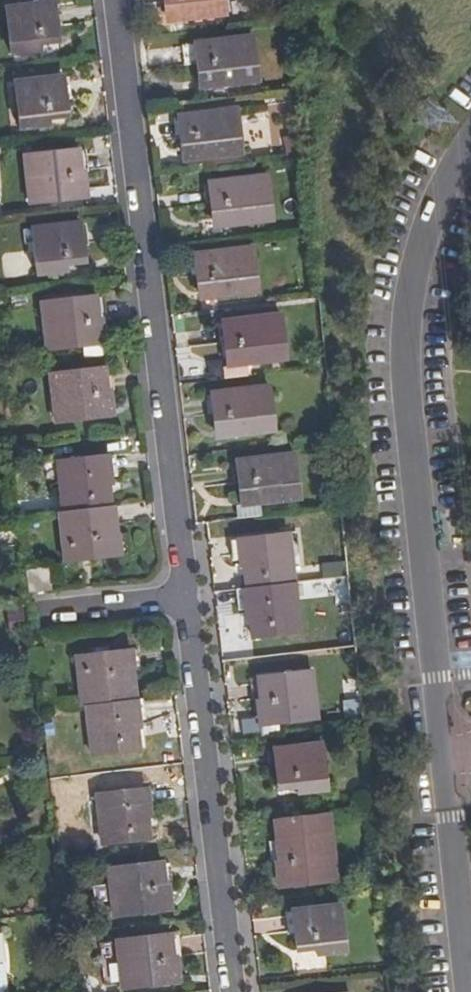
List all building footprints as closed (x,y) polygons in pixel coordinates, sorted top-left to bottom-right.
[(167,10),(168,18),(184,16),(227,11),(226,0),(166,0),(167,10)] [(12,53),(43,49),(42,42),(60,40),(58,24),(55,24),(53,1),(7,6),(12,53)] [(199,60),(201,77),(202,85),(219,83),(263,77),(257,33),(201,41),(203,60),(199,60)] [(20,128),(51,125),(49,119),(70,116),(69,100),(66,100),(64,76),(16,82),(20,128)] [(442,137),(454,109),(424,95),(412,124),(442,137)] [(181,132),(183,150),(184,158),(200,156),(244,150),(239,105),(183,113),(185,131),(181,132)] [(88,197),(87,190),(85,167),(81,168),(80,149),(27,155),(32,203),(73,198),(88,197)] [(215,218),(216,226),(232,224),(276,218),(270,173),(215,180),(217,197),(213,198),(215,218)] [(66,265),(87,262),(85,246),(82,246),(79,223),(30,228),(35,274),(66,271),(66,265)] [(218,297),(263,291),(258,245),(202,252),(204,272),(200,272),(202,290),(203,299),(218,297)] [(90,344),(106,342),(105,334),(103,310),(99,310),(98,295),(47,301),(53,348),(90,344)] [(244,363),(286,358),(282,312),(229,319),(230,337),(226,338),(228,357),(229,365),(244,363)] [(57,422),(98,417),(98,410),(115,408),(113,388),(107,388),(106,367),(52,373),(57,422)] [(234,434),(276,430),(271,386),(218,391),(220,410),(216,410),(218,430),(218,436),(234,434)] [(259,501),(302,497),(298,452),(244,456),(245,475),(240,476),(241,494),(242,502),(259,501)] [(65,511),(114,505),(109,456),(60,461),(65,511)] [(122,554),(117,505),(114,505),(65,511),(60,511),(66,560),(122,554)] [(249,586),(295,580),(289,531),(240,538),(242,565),(247,565),(249,586)] [(30,590),(55,587),(53,567),(29,570),(30,590)] [(301,631),(295,580),(249,586),(245,586),(248,610),(252,610),(255,637),(301,631)] [(27,609),(12,610),(13,625),(29,623),(27,609)] [(91,703),(139,698),(134,649),(79,655),(84,704),(91,703)] [(279,722),(321,717),(316,671),(260,678),(263,700),(259,700),(261,716),(262,725),(279,722)] [(142,726),(139,698),(91,703),(96,754),(142,749),(140,726),(142,726)] [(302,791),(330,788),(324,741),(278,746),(280,768),(279,768),(281,786),(301,783),(302,791)] [(105,842),(152,838),(149,815),(152,815),(149,788),(100,793),(105,842)] [(276,864),(279,880),(280,887),(298,885),(338,879),(329,811),(275,818),(281,863),(276,864)] [(156,912),(171,911),(169,886),(164,886),(162,863),(111,868),(116,916),(156,912)] [(319,954),(352,950),(346,903),(296,910),(299,932),(296,932),(298,948),(319,946),(319,954)] [(165,984),(181,981),(180,974),(177,959),(174,959),(171,935),(120,940),(107,942),(112,988),(124,987),(165,984)]
